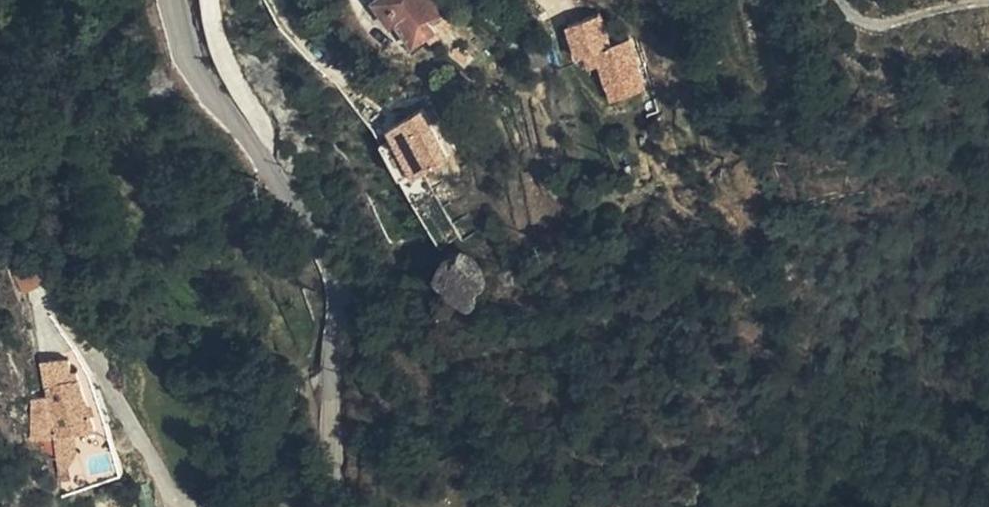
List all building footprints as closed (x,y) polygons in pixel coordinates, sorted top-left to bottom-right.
[(416,43),(449,20),(446,17),(436,23),(434,20),(448,10),(440,0),(377,0),(392,24),(398,19),(416,43)] [(646,96),(631,38),(608,44),(601,16),(563,26),(572,62),(591,57),(604,107),(646,96)] [(420,114),(384,135),(411,183),(447,163),(420,114)] [(427,291),(469,310),(489,267),(448,247),(427,291)] [(32,261),(11,270),(21,294),(43,284),(32,261)] [(147,378),(155,374),(147,356),(139,359),(147,378)] [(55,443),(75,437),(96,430),(80,372),(74,374),(71,359),(43,368),(55,443)] [(80,457),(75,437),(55,443),(64,476),(72,476),(80,457)]
